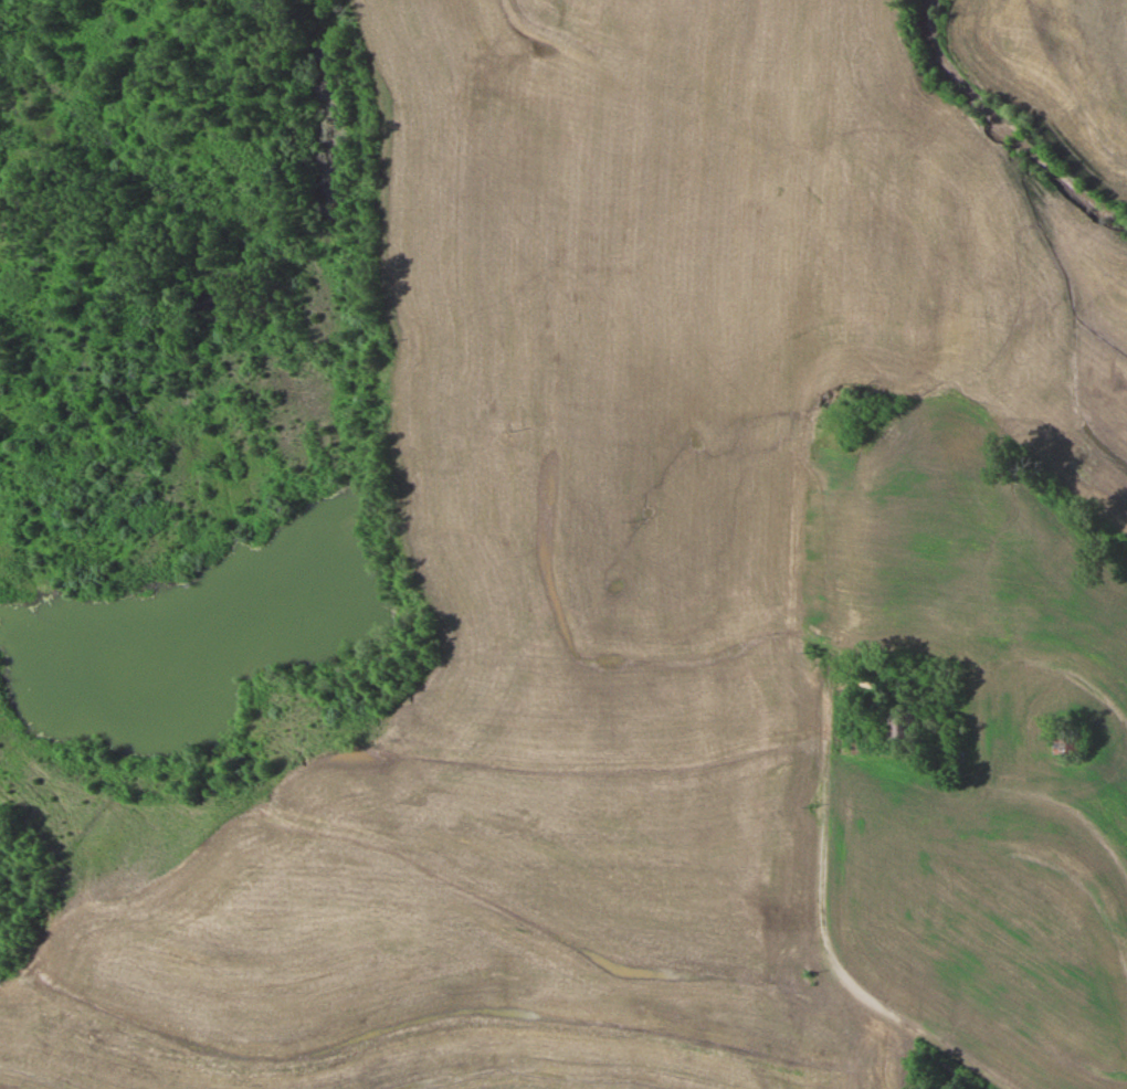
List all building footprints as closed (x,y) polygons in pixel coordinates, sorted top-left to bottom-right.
[(889,714),(889,741),(914,741),(914,727),(920,727),(920,714),(889,714)] [(1088,733),(1056,733),(1056,754),(1088,754),(1088,733)]
